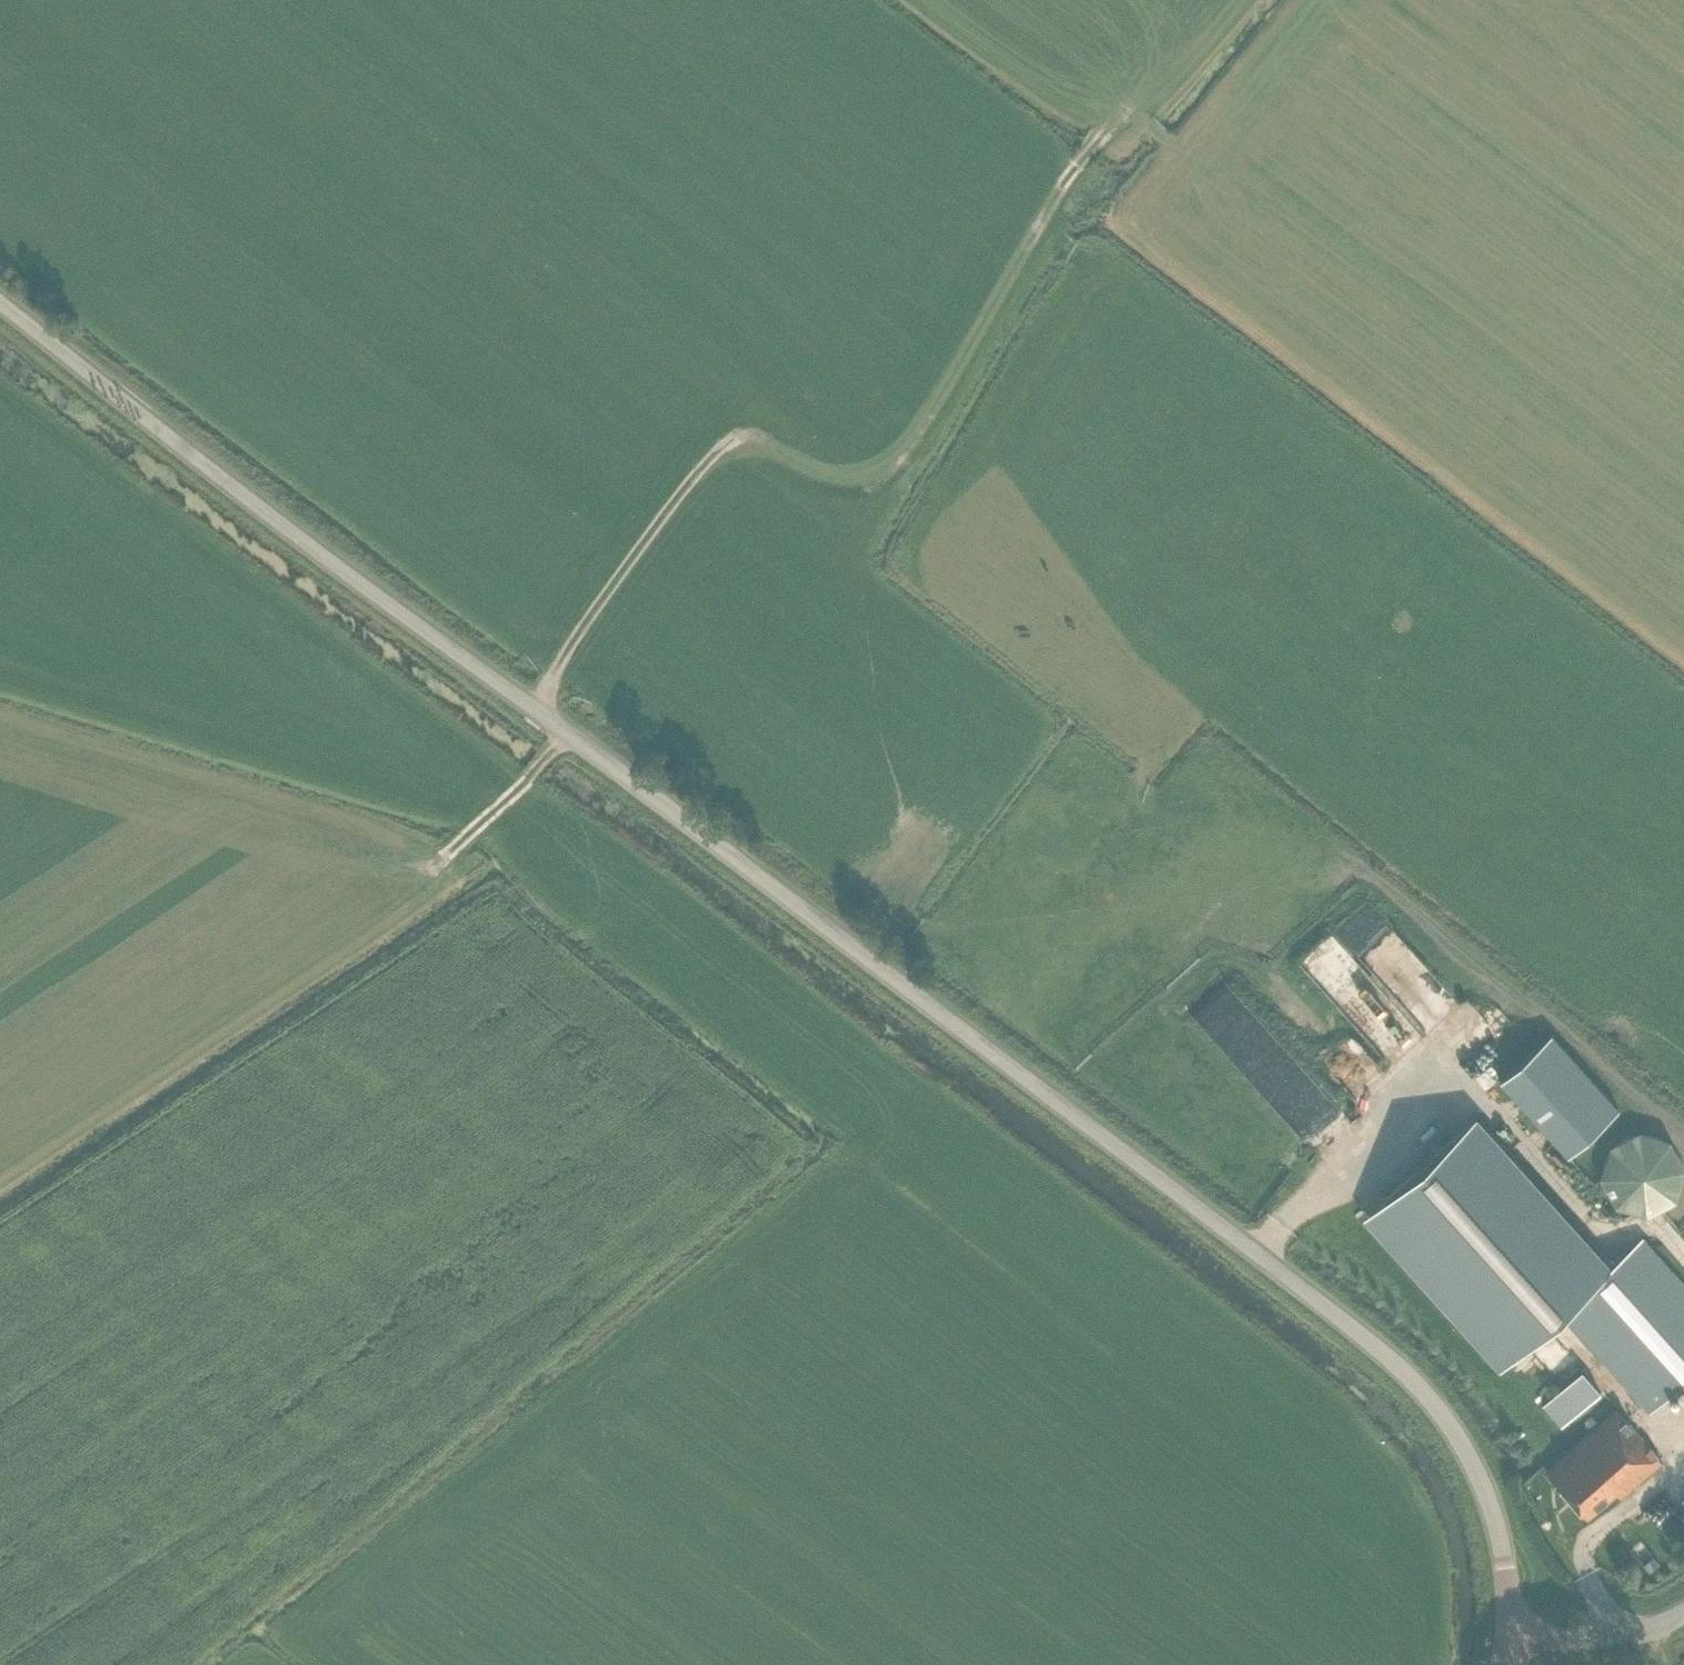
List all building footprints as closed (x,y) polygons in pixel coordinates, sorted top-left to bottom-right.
[(1333,928),(1300,962),(1340,999),(1372,965),(1333,928)] [(1567,1157),(1617,1111),(1523,1007),(1473,1052),(1567,1157)] [(1683,1380),(1683,1290),(1640,1240),(1607,1270),(1472,1121),(1368,1214),(1502,1364),(1557,1315),(1647,1414),(1683,1380)] [(1609,1147),(1600,1179),(1615,1207),(1647,1217),(1675,1201),(1683,1173),(1683,1169),(1669,1142),(1638,1132),(1609,1147)] [(1599,1393),(1581,1371),(1541,1405),(1559,1427),(1599,1393)] [(1614,1493),(1619,1499),(1660,1461),(1615,1409),(1546,1472),(1586,1518),(1614,1493)]
